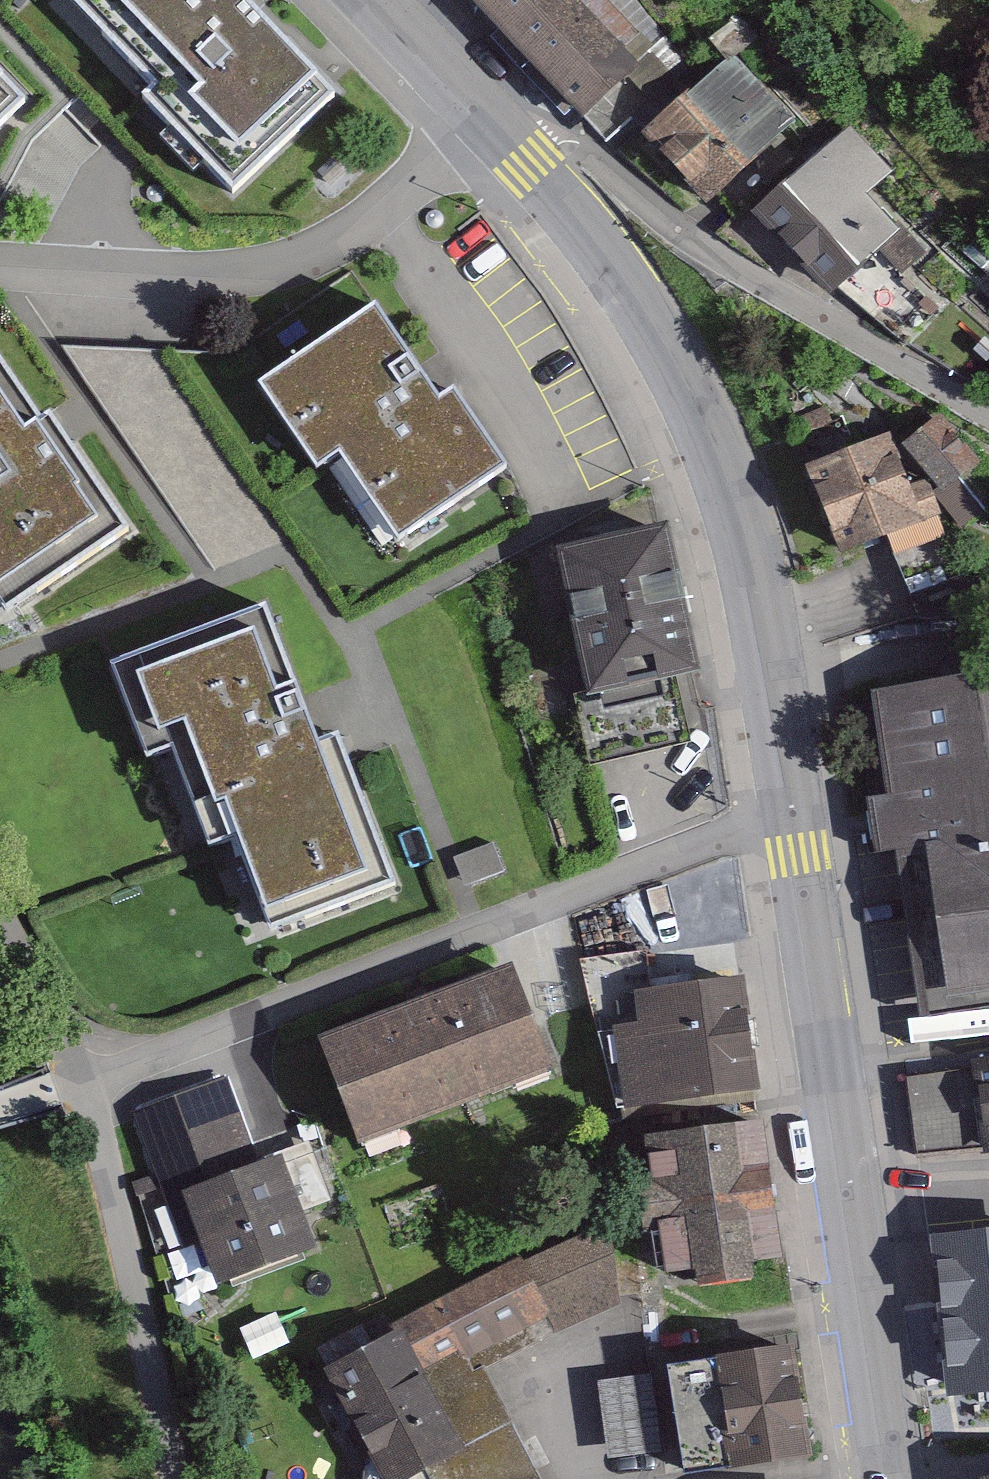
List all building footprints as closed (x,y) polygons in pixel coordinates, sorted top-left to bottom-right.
[(164,83),(153,94),(240,183),(331,95),(244,7),(251,0),(83,0),(164,83)] [(607,143),(669,81),(587,0),(465,0),(607,143)] [(669,81),(688,62),(626,0),(587,0),(669,81)] [(808,129),(737,60),(658,141),(729,210),(808,129)] [(27,96),(0,69),(0,122),(27,96)] [(889,169),(847,128),(755,212),(842,290),(885,250),(909,228),(870,190),(889,169)] [(885,250),(842,290),(905,337),(939,309),(885,250)] [(393,312),(275,392),(332,476),(355,461),(413,546),(521,473),(466,393),(454,401),(393,312)] [(0,344),(0,590),(15,614),(144,532),(69,415),(55,424),(2,342),(0,344)] [(955,418),(922,449),(965,494),(988,471),(988,453),(955,418)] [(955,524),(903,421),(804,470),(856,573),(907,548),(931,597),(969,578),(944,530),(955,524)] [(660,533),(563,554),(594,689),(690,667),(660,533)] [(280,611),(125,666),(160,764),(191,753),(227,856),(250,848),(279,929),(407,884),(356,738),(328,748),(280,611)] [(879,693),(895,800),(874,803),(883,865),(916,860),(940,1022),(988,1015),(988,677),(879,693)] [(495,842),(452,859),(463,885),(505,869),(495,842)] [(509,963),(319,1035),(361,1145),(550,1073),(509,963)] [(639,1023),(612,1026),(622,1115),(754,1100),(741,983),(636,995),(639,1023)] [(900,1084),(911,1165),(988,1155),(988,1072),(900,1084)] [(254,1076),(143,1117),(167,1179),(145,1187),(192,1316),(354,1256),(339,1215),(353,1210),(329,1145),(286,1161),(254,1076)] [(759,1127),(652,1141),(648,1178),(636,1184),(644,1238),(654,1236),(662,1287),(730,1277),(743,1284),(756,1283),(753,1263),(776,1260),(759,1127)] [(607,1228),(396,1317),(399,1330),(328,1369),(383,1478),(542,1478),(485,1369),(619,1308),(607,1228)] [(940,1245),(946,1305),(917,1308),(923,1357),(954,1353),(960,1402),(988,1399),(988,1239),(940,1245)] [(669,1365),(684,1475),(812,1458),(797,1347),(669,1365)] [(654,1375),(599,1382),(609,1457),(664,1449),(654,1375)]
